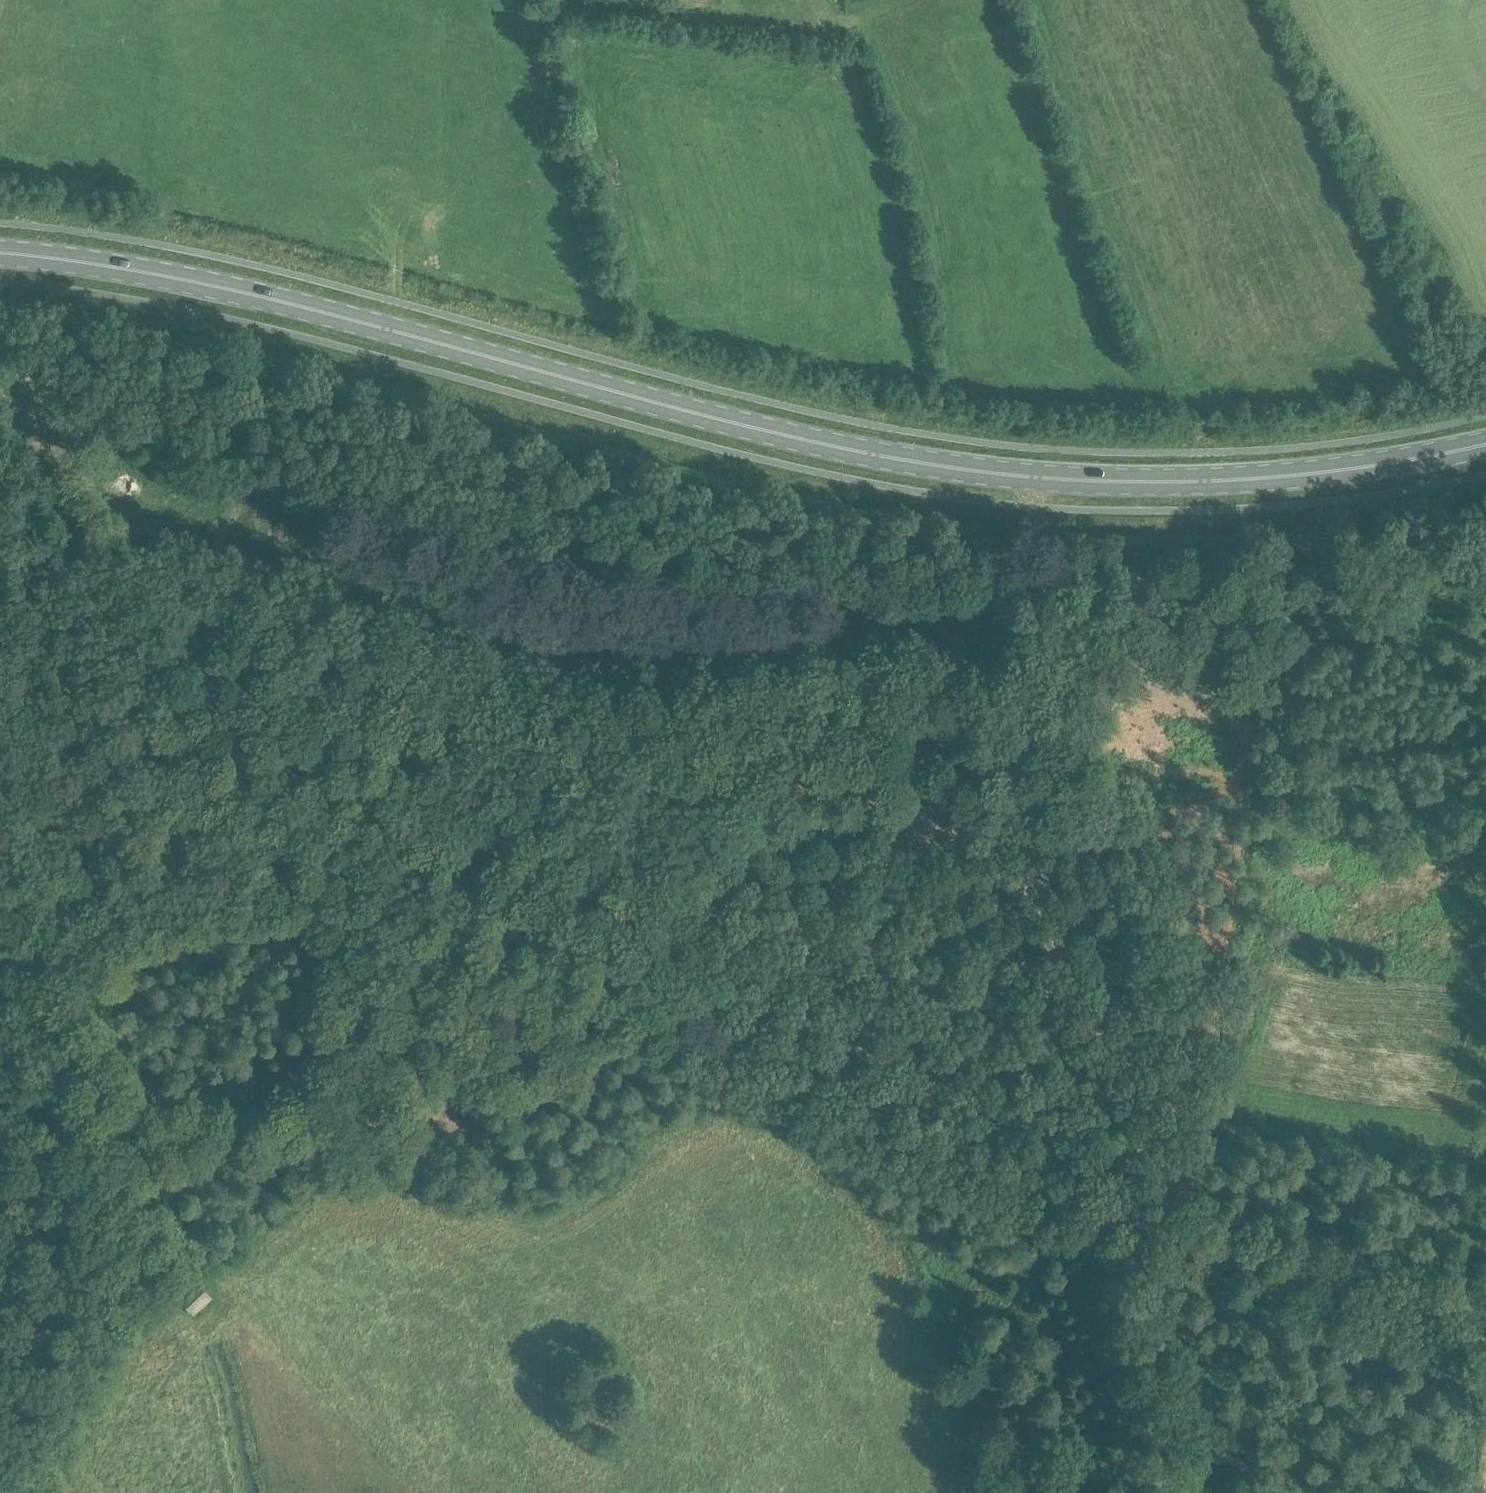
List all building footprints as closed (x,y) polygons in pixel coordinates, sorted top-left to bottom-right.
[(212,1299),(200,1287),(182,1304),(194,1316),(212,1299)]
